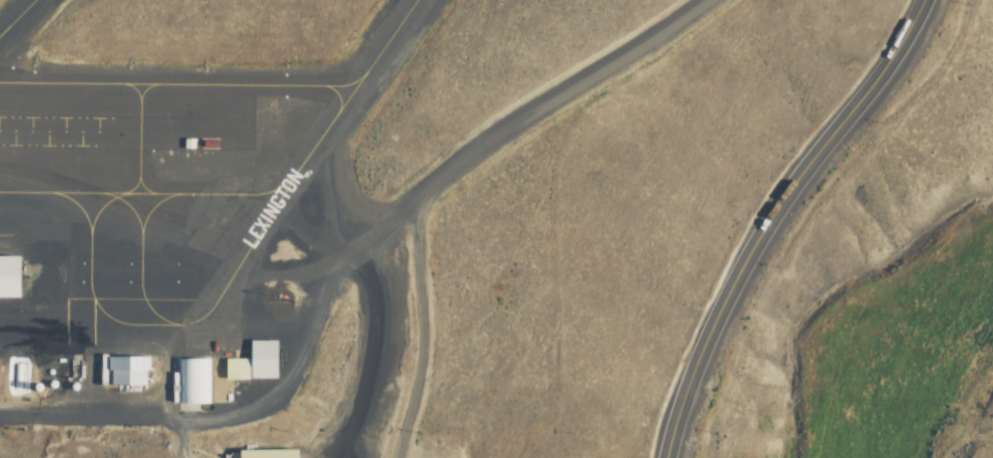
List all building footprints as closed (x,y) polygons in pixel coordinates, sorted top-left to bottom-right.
[(19,298),(19,256),(0,256),(0,298),(19,298)] [(279,341),(251,341),(251,359),(227,359),(227,380),(279,380),(279,341)] [(150,356),(107,355),(107,390),(107,406),(157,406),(157,367),(150,367),(150,356)] [(208,360),(177,360),(177,403),(208,403),(208,360)] [(299,450),(230,450),(230,457),(300,457),(299,450)]
